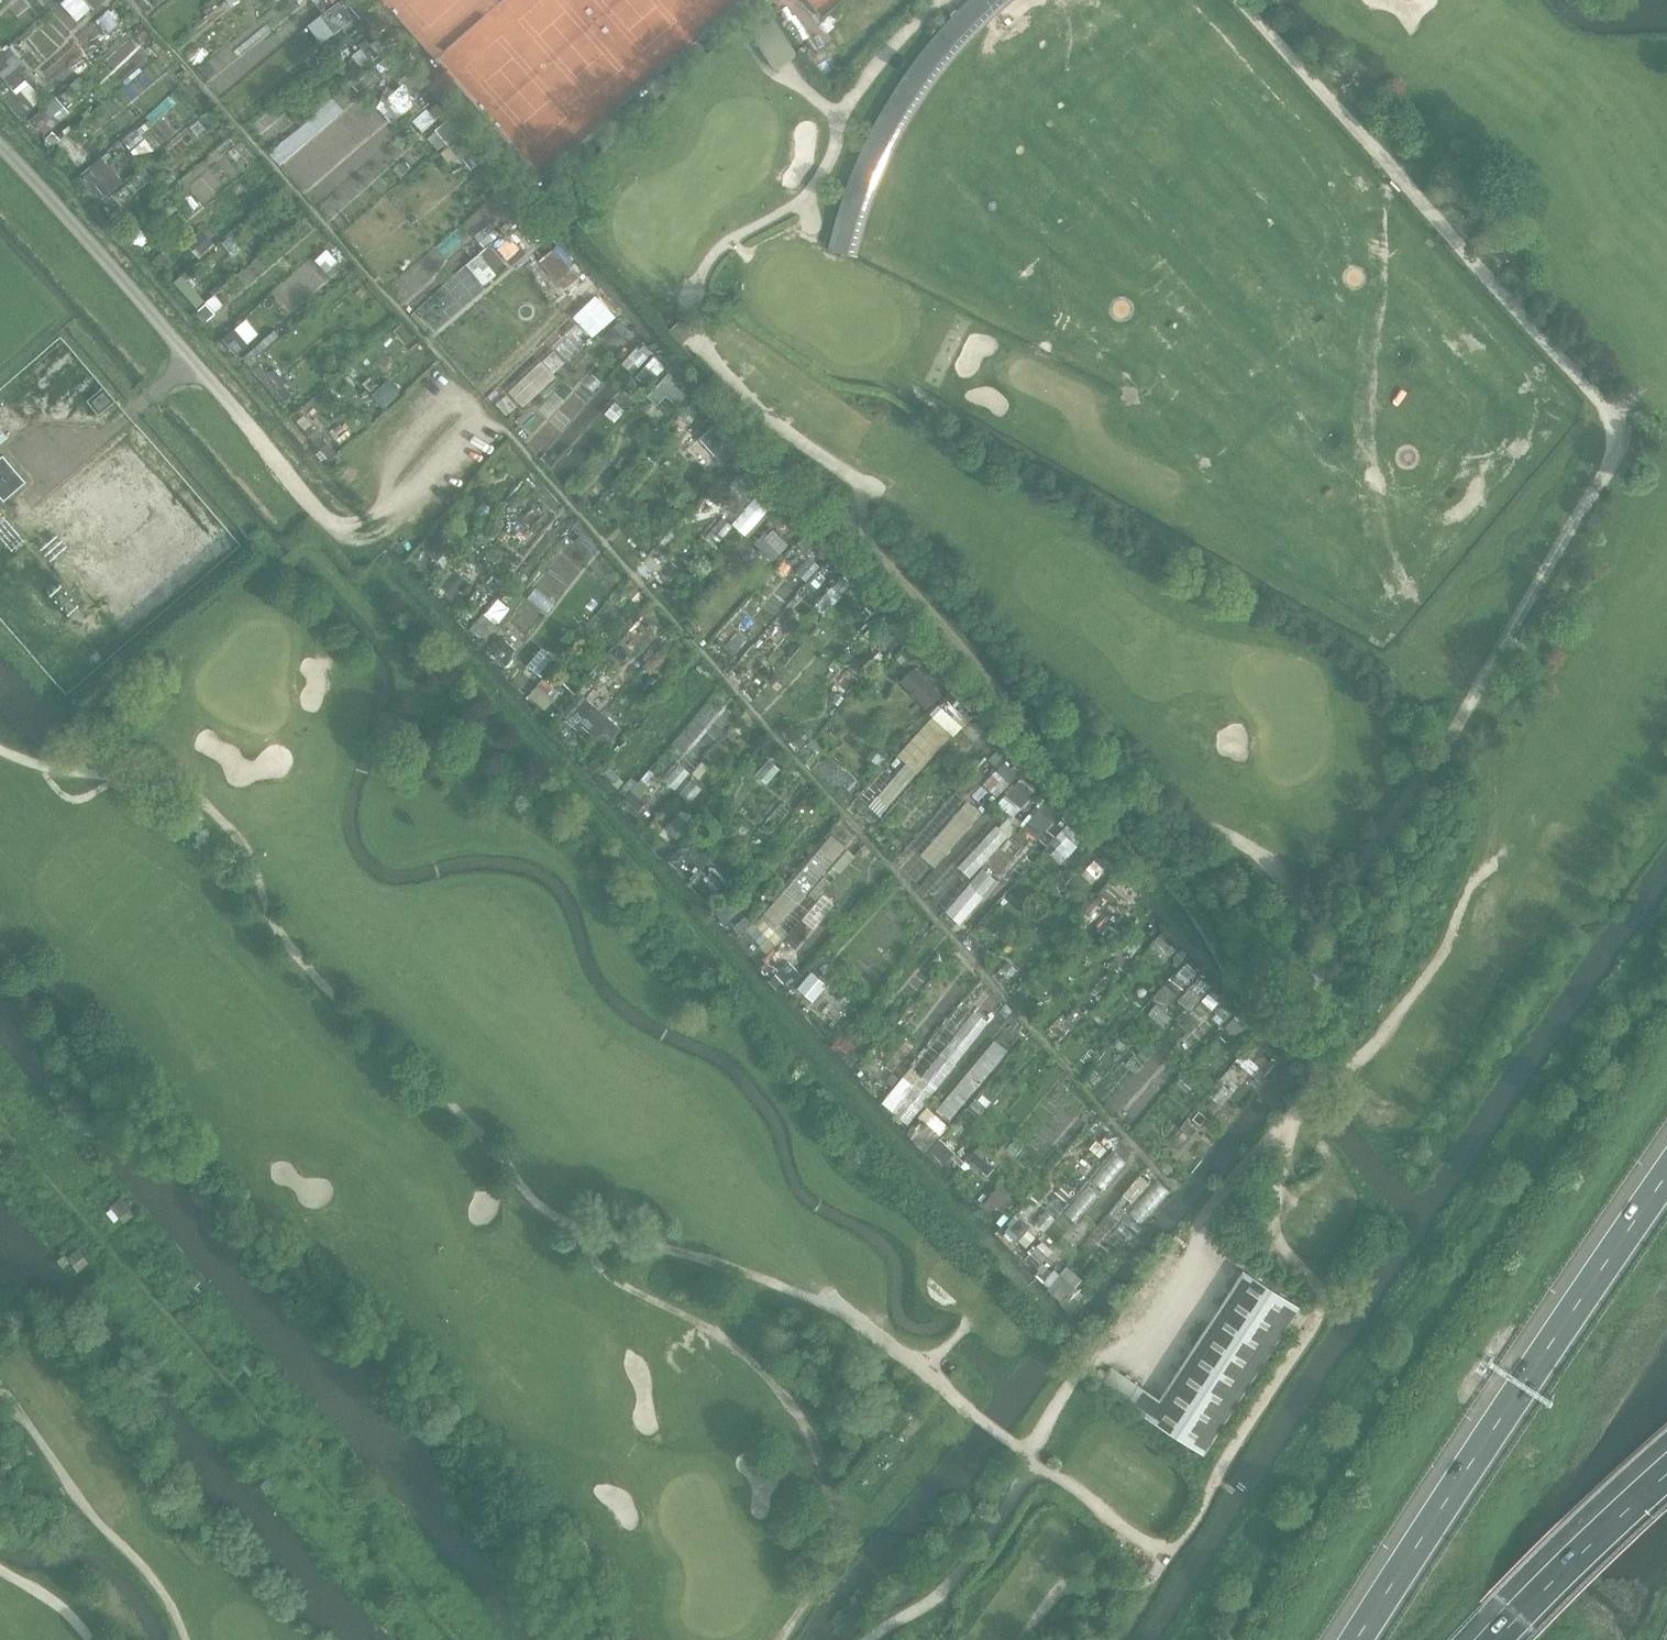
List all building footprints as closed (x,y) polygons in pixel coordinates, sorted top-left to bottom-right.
[(885,169),(903,133),(911,116),(933,84),(954,58),(982,28),(995,14),(1012,0),(974,0),(957,16),(935,41),(916,64),(889,104),(874,132),(860,163),(851,184),(840,218),(833,249),(857,255),(863,228),(870,206),(885,169)] [(799,54),(768,11),(745,26),(774,70),(799,54)] [(54,98),(32,119),(44,133),(67,112),(54,98)] [(475,153),(468,158),(475,167),(481,161),(475,153)] [(111,196),(104,203),(112,212),(120,205),(111,196)] [(102,410),(113,400),(106,391),(94,401),(102,410)] [(5,454),(0,458),(0,494),(4,498),(26,478),(5,454)] [(904,644),(893,655),(904,665),(915,655),(904,644)] [(541,646),(527,663),(540,674),(554,657),(541,646)] [(1019,779),(1006,794),(1020,806),(1033,791),(1019,779)] [(732,895),(713,912),(723,923),(742,906),(732,895)] [(746,918),(735,928),(740,933),(750,922),(746,918)] [(1234,1016),(1225,1025),(1234,1034),(1243,1024),(1234,1016)] [(845,1036),(838,1044),(848,1052),(855,1044),(845,1036)] [(1185,1121),(1180,1126),(1190,1135),(1195,1129),(1185,1121)] [(77,1249),(66,1258),(77,1271),(88,1262),(77,1249)] [(1203,1454),(1298,1307),(1243,1271),(1159,1399),(1111,1368),(1099,1385),(1203,1454)] [(313,1437),(307,1443),(315,1450),(321,1444),(313,1437)]
